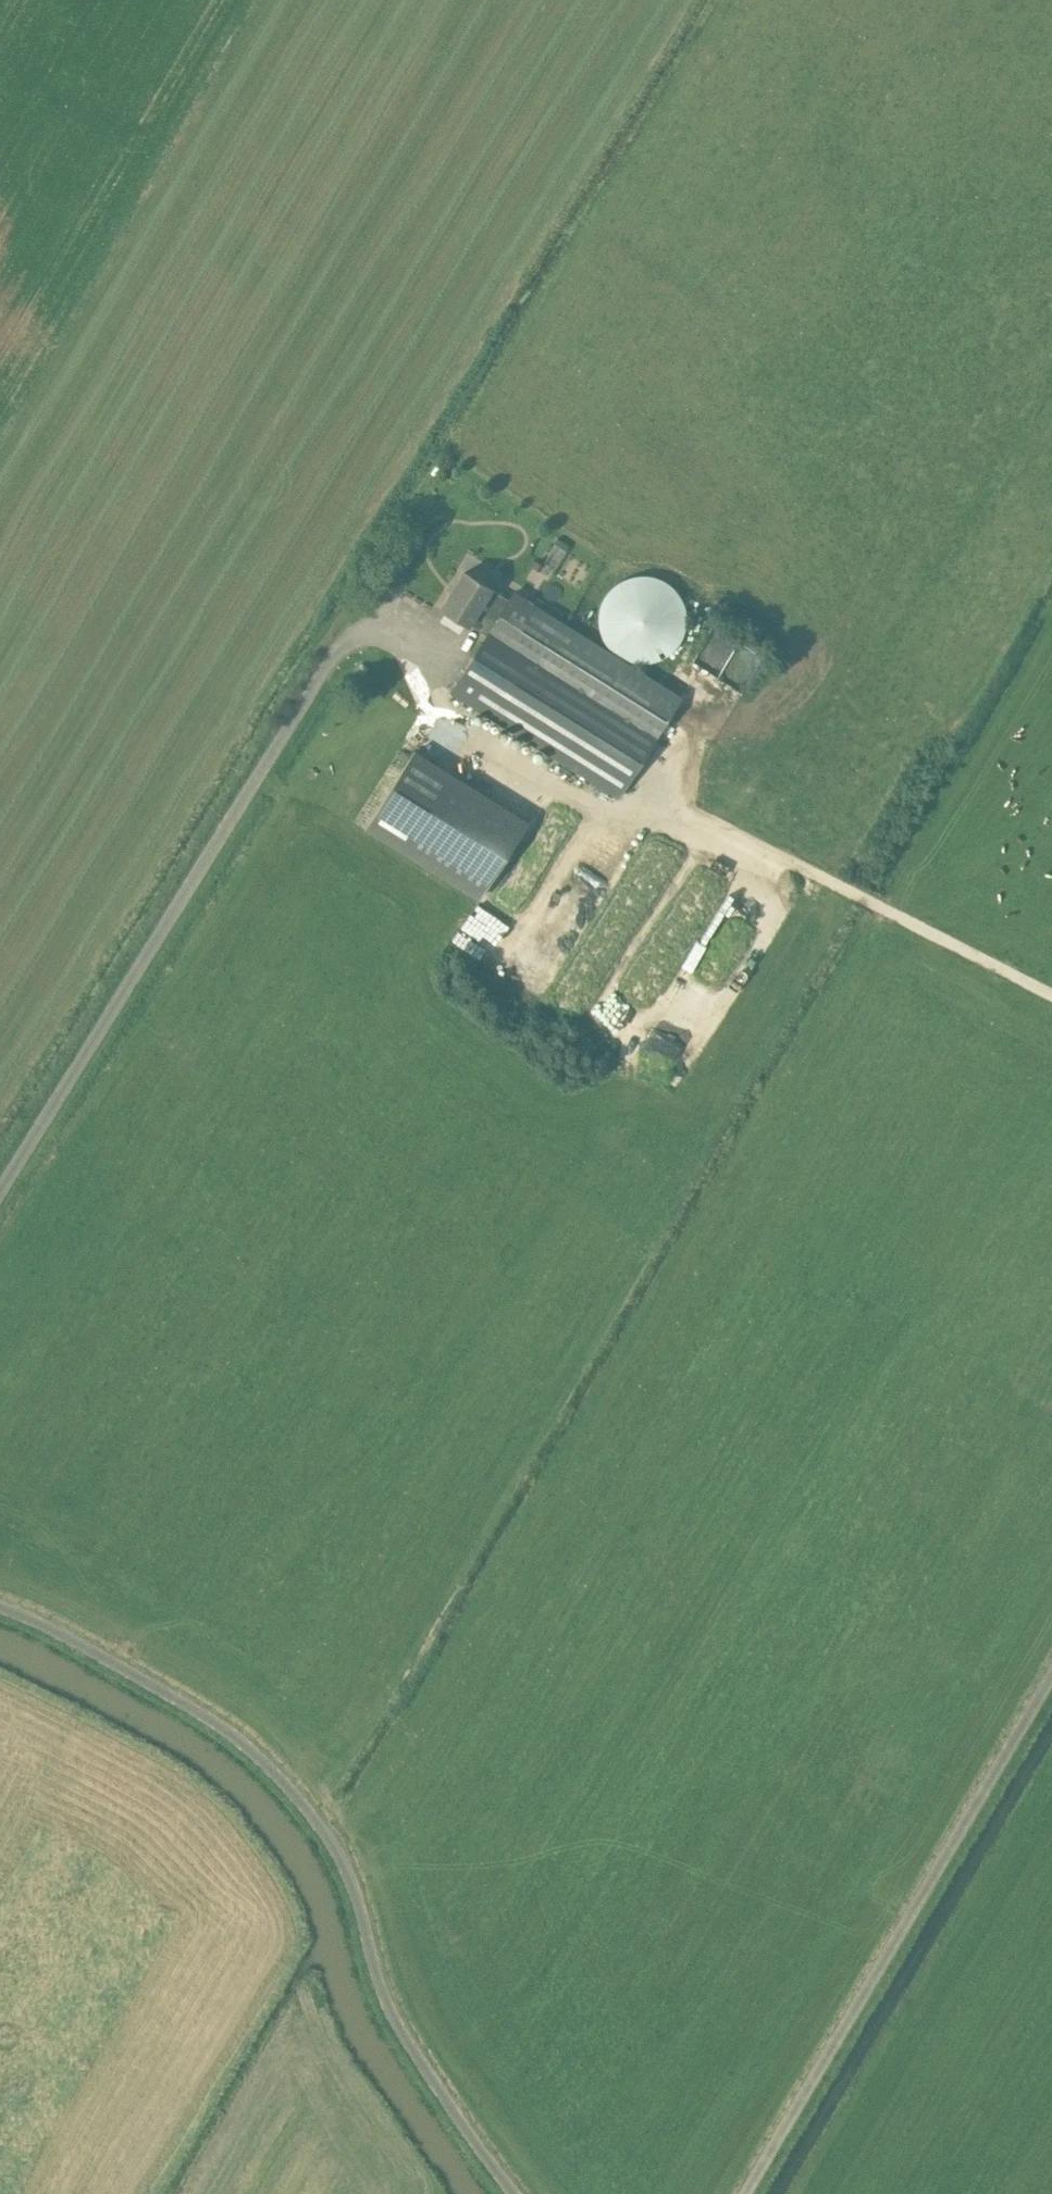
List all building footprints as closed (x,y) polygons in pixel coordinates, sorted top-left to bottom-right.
[(568,544),(558,538),(554,543),(564,550),(568,544)] [(682,608),(682,607),(682,601),(680,593),(676,585),(670,579),(663,573),(656,570),(649,568),(641,568),(634,569),(625,572),(618,577),(614,581),(609,587),(606,593),(604,600),(604,608),(605,615),(607,623),(612,631),(616,636),(622,640),(628,643),(634,645),(643,646),(650,645),(658,643),(664,640),(671,635),(676,628),(679,622),(681,616),(682,608)] [(493,588),(466,571),(443,607),(470,625),(470,624),(486,635),(450,692),(620,799),(668,722),(682,696),(514,588),(508,598),(493,588)] [(741,689),(757,647),(716,631),(707,654),(726,661),(719,681),(741,689)] [(367,826),(406,850),(422,824),(434,832),(441,820),(447,824),(471,786),(415,750),(367,826)]
